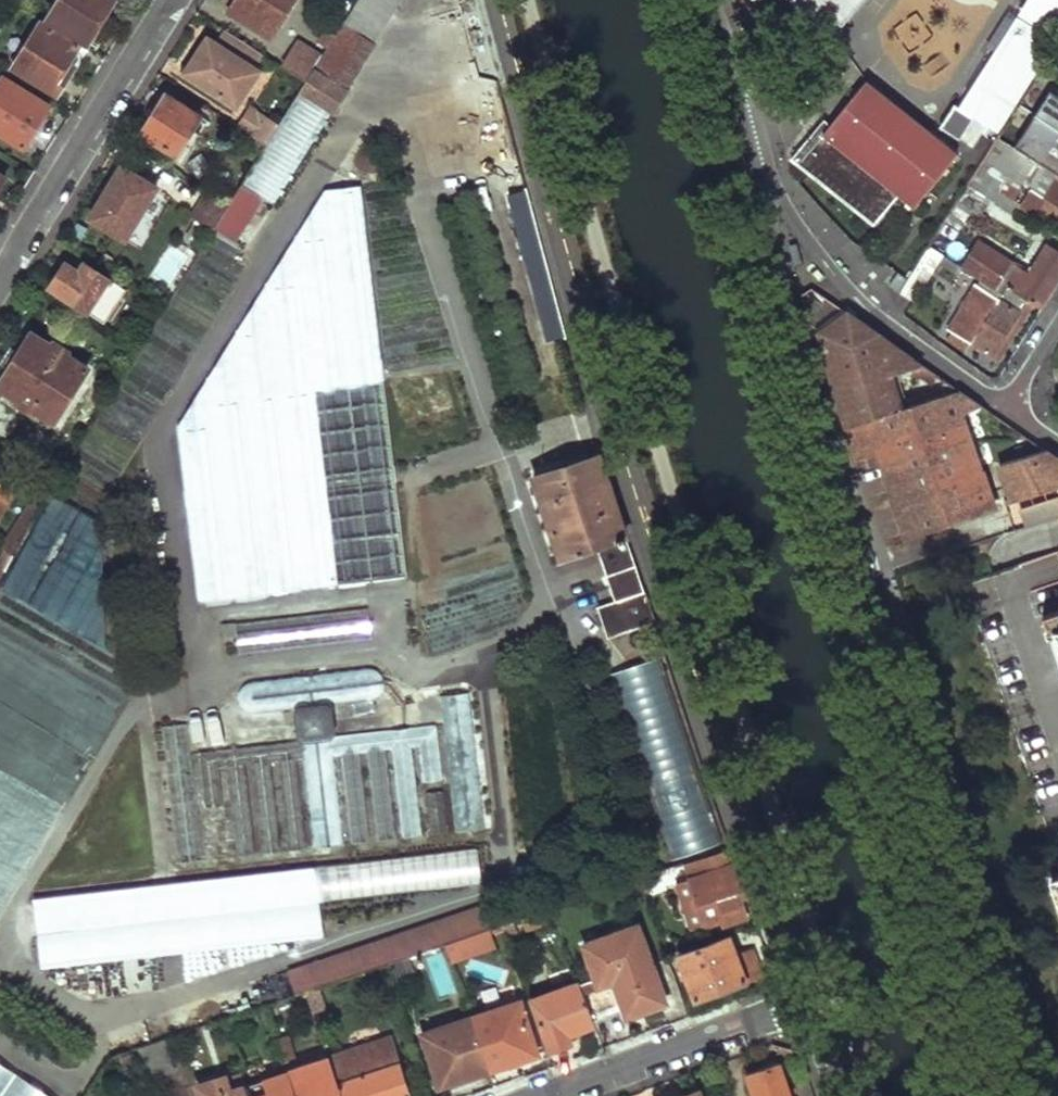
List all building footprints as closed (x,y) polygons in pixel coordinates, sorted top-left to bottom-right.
[(115,0),(64,0),(53,17),(92,40),(105,19),(116,1),(115,0)] [(230,10),(271,36),(293,0),(237,0),(230,10)] [(374,0),(358,0),(354,6),(344,22),(323,56),(315,69),(347,88),(394,12),(374,0)] [(345,0),(343,0),(333,15),(344,22),(354,6),(345,0)] [(394,12),(401,0),(374,0),(394,12)] [(475,0),(445,0),(447,9),(475,0)] [(831,37),(862,0),(786,0),(831,37)] [(1017,13),(1056,38),(1057,35),(1057,0),(1026,0),(1017,13)] [(1055,40),(1016,15),(958,105),(974,115),(995,129),(1055,40)] [(116,25),(105,19),(92,40),(103,47),(116,25)] [(79,48),(44,26),(17,69),(59,96),(70,78),(64,74),(79,48)] [(264,53),(225,27),(215,41),(212,47),(205,43),(186,74),(237,107),(257,78),(251,73),(255,67),(264,53)] [(215,41),(209,37),(205,43),(212,47),(215,41)] [(323,56),(297,40),(282,65),(307,82),(315,69),(323,56)] [(70,78),(86,53),(79,48),(64,74),(70,78)] [(262,71),(255,67),(251,73),(257,78),(262,71)] [(347,88),(315,69),(307,82),(278,128),(266,147),(259,159),(229,206),(215,227),(241,243),(266,199),(276,205),(347,88)] [(1042,165),(1057,140),(1057,80),(1041,69),(1032,84),(1051,96),(1044,107),(1035,102),(1020,127),(1028,132),(1017,149),(1042,165)] [(958,151),(865,78),(821,133),(815,129),(791,159),(874,225),(898,195),(913,207),(958,151)] [(5,80),(0,87),(0,135),(25,150),(36,131),(31,127),(44,104),(5,80)] [(168,94),(163,90),(142,122),(148,125),(168,94)] [(203,115),(168,94),(148,125),(144,132),(179,154),(203,115)] [(958,139),(974,115),(958,105),(953,102),(938,126),(958,139)] [(36,131),(51,108),(44,104),(31,127),(36,131)] [(266,147),(278,128),(262,118),(251,137),(266,147)] [(1017,149),(997,136),(978,166),(967,184),(991,199),(1031,224),(1033,221),(1049,231),(1057,217),(1057,175),(1042,165),(1017,149)] [(266,147),(251,137),(243,149),(259,159),(266,147)] [(126,161),(123,166),(138,176),(141,171),(126,161)] [(138,176),(123,166),(108,191),(100,204),(92,216),(126,238),(140,216),(153,224),(169,199),(155,190),(157,188),(138,176)] [(991,199),(967,184),(957,201),(981,216),(991,199)] [(406,577),(360,186),(325,191),(177,426),(198,601),(406,577)] [(100,204),(108,191),(102,188),(95,200),(100,204)] [(568,337),(528,189),(509,195),(550,343),(568,337)] [(229,206),(210,193),(195,217),(213,230),(215,227),(229,206)] [(965,266),(980,275),(1034,302),(1043,308),(1057,282),(1057,247),(1048,241),(1030,269),(980,240),(965,266)] [(941,254),(927,247),(896,294),(911,303),(941,254)] [(125,289),(85,261),(78,271),(66,262),(52,283),(104,319),(125,289)] [(1014,336),(1034,302),(980,275),(941,339),(963,354),(969,344),(998,362),(1014,336)] [(845,426),(901,407),(891,374),(908,370),(929,384),(934,375),(825,300),(816,309),(818,314),(806,321),(816,332),(826,364),(845,426)] [(109,382),(34,333),(2,384),(58,421),(81,385),(99,397),(109,382)] [(131,385),(120,379),(113,389),(124,396),(131,385)] [(969,407),(977,405),(954,389),(901,407),(845,426),(853,451),(872,444),(903,535),(944,522),(993,507),(961,410),(969,407)] [(1018,458),(1042,449),(977,405),(969,407),(1018,458)] [(1042,449),(1018,458),(999,465),(1009,501),(1057,487),(1057,460),(1042,449)] [(656,622),(600,455),(535,478),(562,557),(599,544),(618,600),(599,607),(609,637),(656,622)] [(0,476),(0,506),(13,485),(0,476)] [(19,488),(13,485),(0,506),(0,518),(19,488)] [(71,623),(122,532),(52,492),(0,584),(71,623)] [(32,497),(16,521),(19,522),(0,561),(0,580),(27,526),(41,504),(32,497)] [(371,640),(367,608),(234,623),(238,655),(371,640)] [(1043,614),(1047,638),(1057,635),(1057,608),(1043,614)] [(661,658),(610,676),(673,860),(724,843),(661,658)] [(300,736),(200,747),(206,802),(224,800),(219,763),(227,762),(239,854),(256,854),(244,760),(253,759),(265,851),(282,850),(270,757),(280,756),(292,849),(307,847),(297,754),(306,753),(318,846),(342,843),(333,750),(344,749),(353,842),(369,840),(360,747),(370,746),(380,839),(397,837),(387,744),(397,743),(407,835),(425,833),(414,742),(424,740),(428,777),(444,776),(438,721),(336,732),(332,697),(369,693),(378,688),(383,683),(383,677),(379,670),(371,664),(362,664),(253,676),(243,681),(239,686),(238,692),(241,699),(245,703),(250,705),(259,706),(295,702),(300,736)] [(483,828),(467,690),(438,693),(454,831),(483,828)] [(203,858),(186,721),(163,723),(180,861),(203,858)] [(743,884),(731,848),(683,864),(689,881),(707,931),(744,918),(733,889),(743,884)] [(476,852),(314,870),(318,906),(480,887),(476,852)] [(314,870),(34,902),(42,971),(322,940),(318,906),(314,870)] [(707,931),(689,881),(678,885),(696,935),(707,931)] [(487,930),(479,907),(287,970),(296,994),(487,930)] [(596,975),(579,981),(594,1019),(624,1008),(639,1002),(643,1011),(665,1002),(637,924),(584,945),(596,975)] [(734,956),(727,938),(677,956),(691,993),(721,982),(723,989),(757,976),(755,969),(748,951),(734,956)] [(755,969),(757,976),(772,970),(769,964),(755,969)] [(594,1019),(579,981),(530,999),(549,1050),(570,1042),(566,1034),(595,1023),(594,1019)] [(721,982),(691,993),(695,1001),(723,990),(723,989),(721,982)] [(537,1054),(520,1001),(468,1018),(487,1070),(537,1054)] [(643,1011),(639,1002),(624,1008),(626,1017),(643,1011)] [(643,1011),(626,1017),(628,1022),(666,1007),(665,1002),(643,1011)] [(487,1070),(468,1018),(421,1033),(439,1086),(487,1070)] [(286,1036),(276,1039),(287,1072),(297,1069),(286,1036)] [(390,1038),(328,1059),(341,1095),(406,1095),(409,1095),(390,1038)] [(170,1072),(160,1039),(136,1047),(154,1078),(170,1072)] [(537,1054),(487,1070),(488,1074),(538,1058),(537,1054)] [(328,1059),(297,1069),(287,1072),(295,1095),(341,1095),(328,1059)] [(801,1060),(789,1065),(800,1095),(813,1095),(801,1060)] [(776,1063),(745,1075),(753,1095),(788,1095),(776,1063)] [(0,1065),(0,1095),(46,1095),(0,1065)] [(488,1074),(487,1070),(439,1086),(440,1090),(488,1074)] [(244,1086),(247,1095),(295,1095),(287,1072),(244,1086)] [(244,1086),(226,1092),(221,1076),(194,1084),(198,1095),(247,1095),(244,1086)] [(702,1087),(679,1095),(705,1095),(702,1087)]
